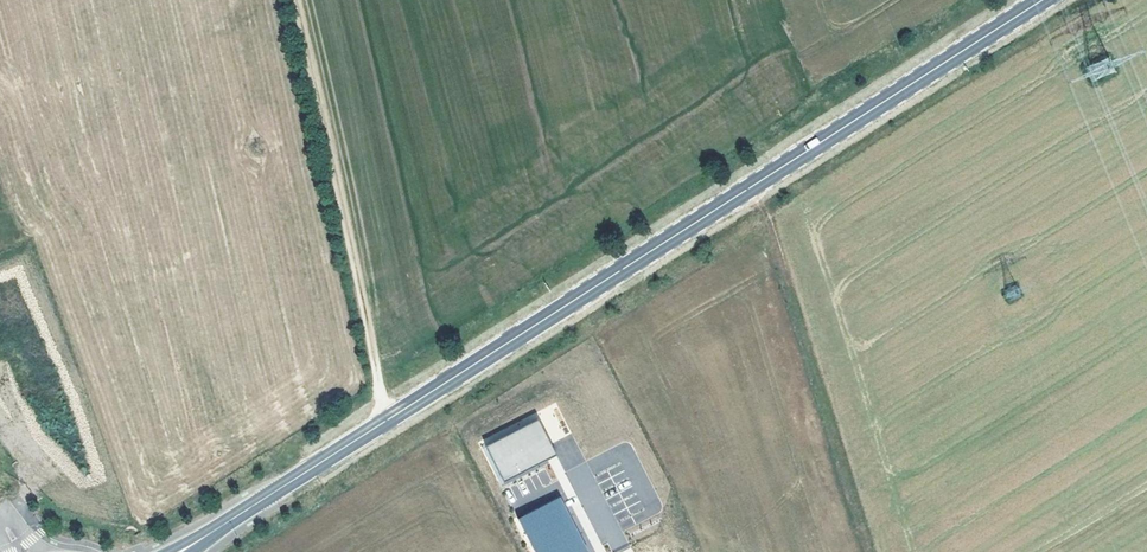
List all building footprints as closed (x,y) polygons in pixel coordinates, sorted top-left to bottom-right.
[(1005,287),(1007,299),(1020,298),(1019,286),(1005,287)] [(485,447),(503,483),(548,460),(542,449),(550,444),(538,420),(485,447)] [(542,449),(548,460),(556,456),(550,444),(542,449)] [(534,551),(588,551),(560,498),(517,519),(534,551)]
